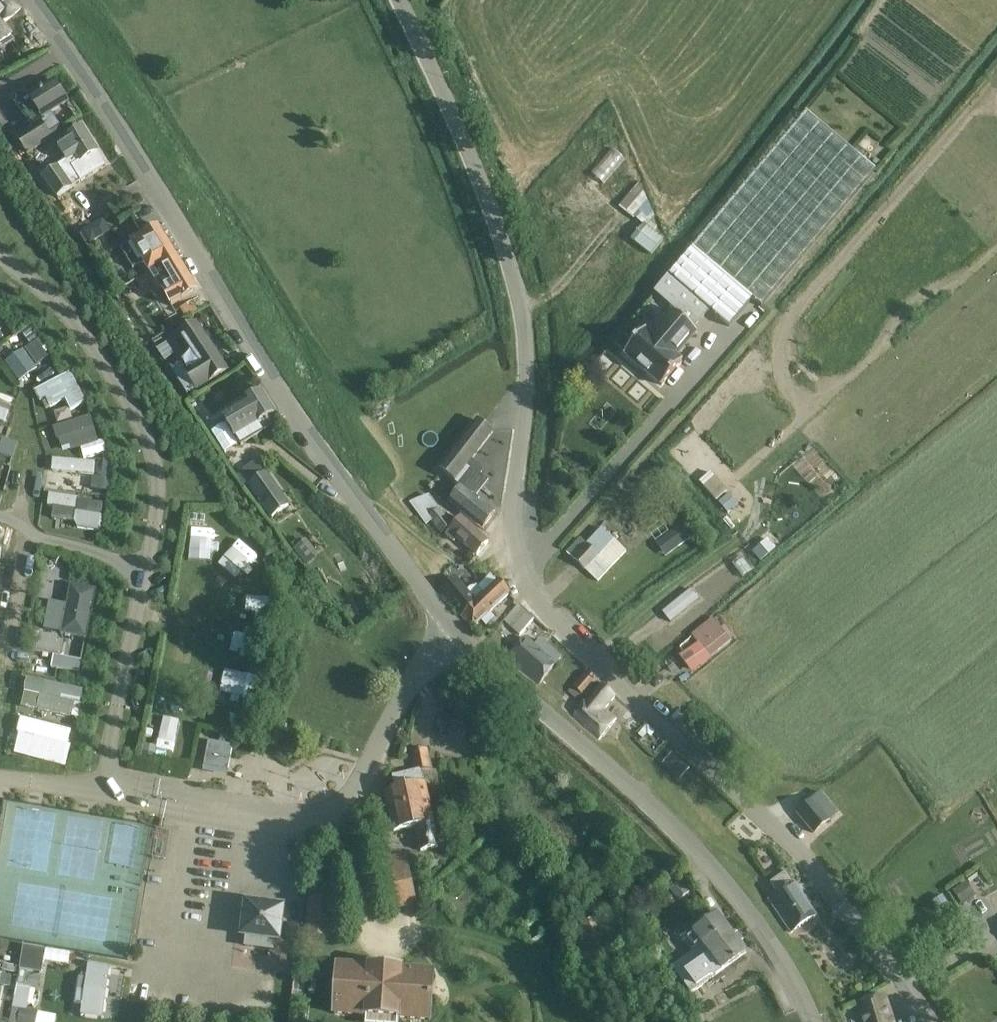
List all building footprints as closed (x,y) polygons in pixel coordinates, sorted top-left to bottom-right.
[(13,33),(4,21),(21,8),(14,0),(0,0),(0,45),(13,33)] [(12,99),(30,125),(40,118),(41,120),(67,101),(53,80),(30,95),(26,89),(12,99)] [(40,118),(30,125),(13,137),(26,155),(53,137),(41,120),(40,118)] [(38,170),(57,198),(72,186),(106,164),(97,150),(98,150),(83,126),(56,143),(67,160),(52,169),(48,163),(38,170)] [(614,147),(592,170),(605,182),(627,158),(614,147)] [(622,203),(645,225),(660,208),(637,187),(622,203)] [(652,254),(665,240),(647,223),(634,237),(652,254)] [(132,242),(150,271),(161,264),(162,266),(178,257),(159,225),(132,242)] [(669,275),(729,326),(751,301),(691,249),(669,275)] [(197,289),(178,257),(162,266),(161,264),(150,271),(136,278),(118,289),(124,299),(142,288),(154,282),(160,291),(162,290),(171,305),(197,289)] [(692,296),(669,275),(658,288),(681,309),(692,296)] [(645,330),(643,332),(639,329),(632,338),(635,341),(624,354),(661,385),(682,361),(675,356),(695,332),(696,332),(672,311),(671,311),(672,312),(652,336),(645,330)] [(181,365),(196,388),(226,369),(211,346),(196,323),(179,334),(193,357),(181,365)] [(47,408),(61,402),(65,412),(86,403),(73,371),(38,386),(47,408)] [(222,415),(241,445),(273,424),(267,415),(273,411),(260,390),(244,400),(222,415)] [(11,410),(0,406),(0,419),(6,422),(11,410)] [(62,451),(100,442),(94,415),(56,423),(62,451)] [(450,500),(484,525),(495,511),(474,495),(486,480),(480,475),(482,472),(482,468),(472,460),(493,432),(477,419),(439,468),(455,481),(466,467),(469,469),(457,484),(460,487),(450,500)] [(9,426),(0,423),(0,436),(5,438),(9,426)] [(0,450),(0,455),(11,459),(16,445),(3,440),(0,450)] [(47,467),(89,474),(91,461),(49,455),(47,467)] [(248,484),(271,518),(290,505),(267,471),(248,484)] [(90,488),(110,491),(111,479),(92,476),(90,488)] [(103,512),(104,499),(50,493),(48,504),(56,505),(54,516),(77,519),(78,509),(103,512)] [(430,520),(441,533),(452,524),(439,507),(434,502),(428,495),(409,501),(426,523),(430,520)] [(457,536),(477,554),(488,541),(460,516),(445,533),(454,540),(457,536)] [(658,538),(668,553),(693,536),(682,521),(658,538)] [(572,557),(586,570),(600,555),(611,567),(626,551),(601,526),(586,542),(580,537),(565,551),(572,557)] [(775,547),(768,539),(752,552),(759,560),(775,547)] [(219,565),(238,579),(250,561),(231,548),(219,565)] [(476,601),(498,582),(491,574),(477,586),(471,588),(468,592),(455,579),(440,591),(461,614),(477,601),(476,601)] [(69,582),(63,632),(91,636),(98,586),(69,582)] [(461,614),(472,627),(509,595),(498,582),(476,601),(477,601),(461,614)] [(672,620),(701,599),(694,588),(664,609),(672,620)] [(246,590),(240,612),(273,620),(278,599),(246,590)] [(503,620),(518,635),(534,619),(518,604),(503,620)] [(716,615),(692,633),(699,642),(681,654),(693,671),(735,642),(716,615)] [(234,631),(230,652),(253,656),(257,636),(234,631)] [(509,657),(539,682),(561,658),(540,640),(535,646),(525,637),(509,657)] [(55,652),(52,665),(80,672),(83,659),(55,652)] [(227,667),(219,694),(251,703),(259,676),(227,667)] [(568,691),(577,700),(583,695),(584,696),(598,681),(586,670),(572,686),(568,691)] [(30,676),(27,690),(43,694),(40,707),(80,717),(86,689),(30,676)] [(574,717),(600,739),(616,719),(604,708),(615,696),(601,684),(574,717)] [(240,717),(243,707),(232,704),(229,714),(240,717)] [(163,715),(156,748),(174,751),(181,719),(163,715)] [(70,744),(73,729),(22,717),(19,732),(70,744)] [(204,768),(227,773),(232,750),(232,746),(209,741),(204,768)] [(414,826),(419,849),(439,846),(433,822),(425,784),(423,771),(433,769),(428,748),(411,751),(415,771),(405,773),(405,776),(393,779),(395,789),(385,791),(393,830),(414,826)] [(673,754),(664,766),(681,777),(690,765),(673,754)] [(813,834),(831,819),(813,798),(795,812),(813,834)] [(377,859),(388,912),(417,906),(406,853),(377,859)] [(770,899),(791,931),(815,915),(794,883),(787,872),(771,882),(778,893),(770,899)] [(310,887),(304,935),(332,938),(338,890),(310,887)] [(244,946),(274,950),(275,942),(280,943),(285,906),(244,900),(239,938),(245,938),(244,946)] [(694,950),(701,960),(703,959),(702,958),(709,953),(703,944),(715,934),(720,940),(732,931),(717,912),(694,930),(692,928),(680,937),(691,952),(694,950)] [(736,937),(732,931),(720,940),(715,934),(703,944),(709,953),(702,958),(703,959),(701,960),(694,950),(691,952),(672,967),(690,992),(711,975),(712,976),(746,950),(743,946),(746,944),(738,935),(736,937)] [(23,946),(19,969),(42,972),(45,949),(23,946)] [(435,970),(335,962),(331,1014),(431,1021),(435,970)] [(88,977),(72,976),(70,1002),(84,1003),(83,1016),(108,1017),(111,964),(89,963),(88,977)] [(10,986),(11,977),(0,975),(0,976),(0,985),(10,986)] [(857,1003),(863,1021),(891,1021),(882,995),(857,1003)]
